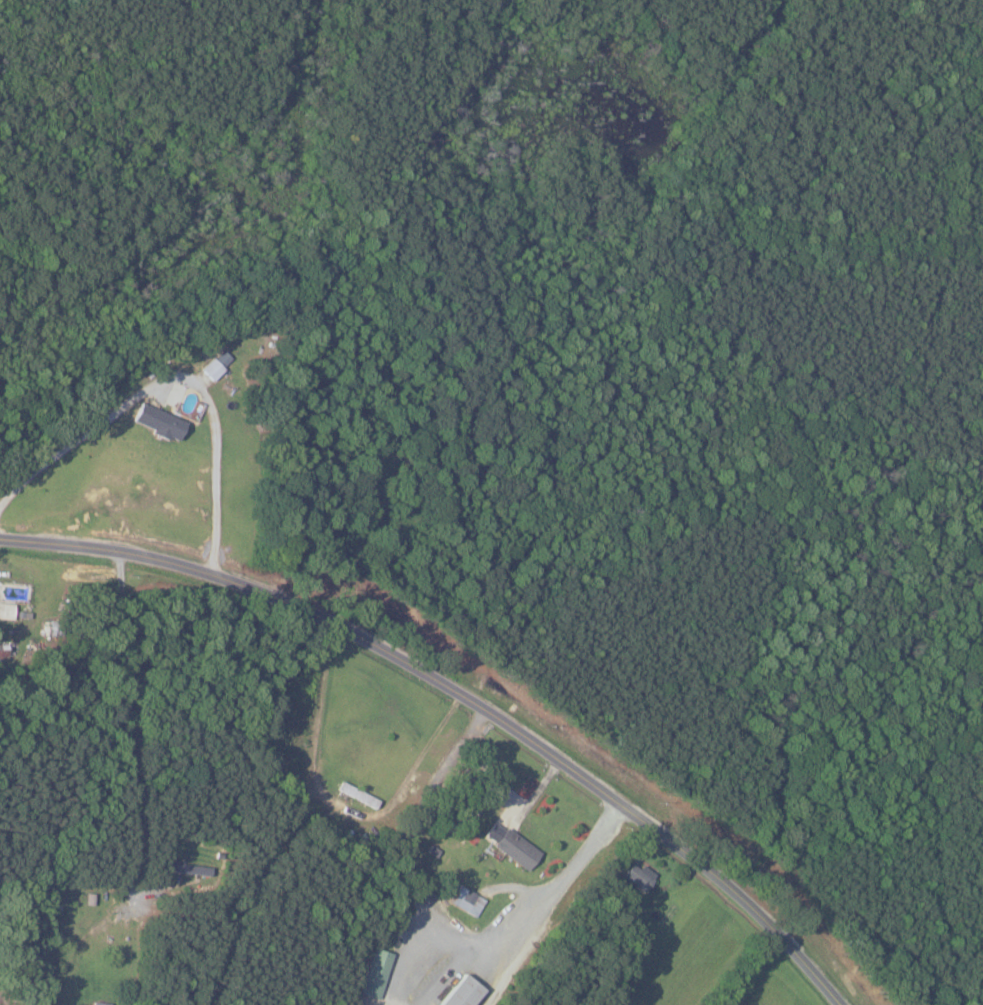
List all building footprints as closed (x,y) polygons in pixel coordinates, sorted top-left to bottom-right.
[(202,370),(212,380),(232,359),(222,349),(202,370)] [(132,423),(178,439),(185,418),(139,403),(132,423)] [(14,603),(0,603),(0,619),(13,619),(14,603)] [(513,834),(520,824),(502,812),(484,840),(529,869),(540,851),(513,834)] [(655,875),(632,861),(622,877),(645,892),(655,875)] [(449,905),(478,916),(485,896),(456,886),(449,905)] [(358,992),(378,999),(392,954),(373,947),(358,992)] [(484,990),(464,973),(437,1004),(471,1004),(484,990)]
